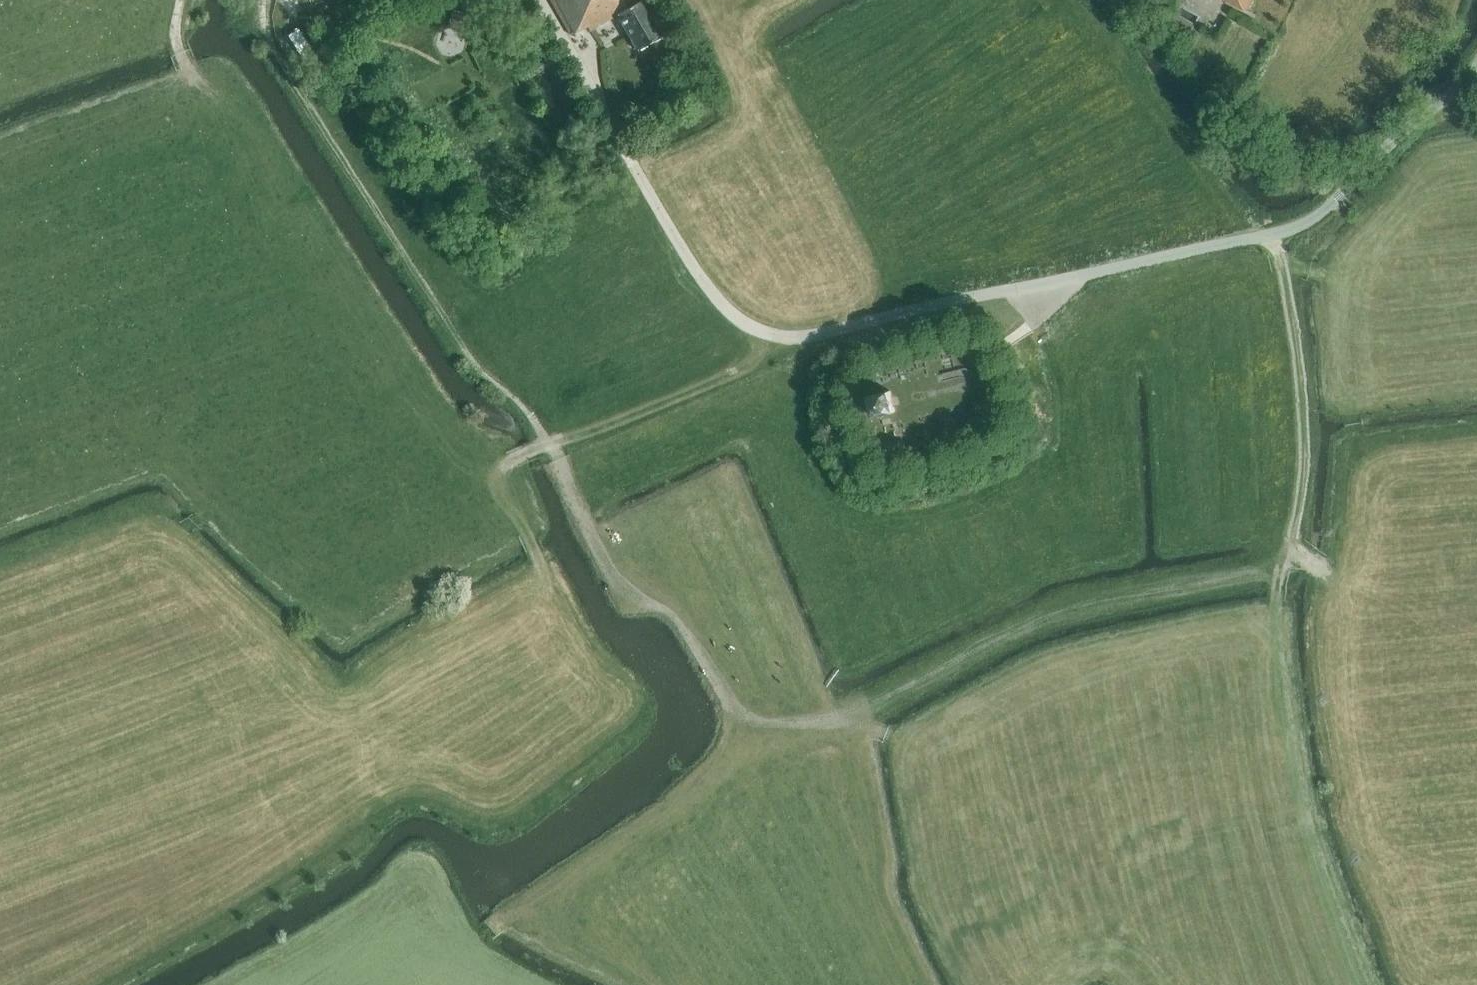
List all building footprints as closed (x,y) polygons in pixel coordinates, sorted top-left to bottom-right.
[(661,37),(641,1),(640,1),(640,0),(550,0),(570,35),(586,26),(588,30),(616,15),(636,51),(661,37)] [(1249,10),(1254,0),(1226,0),(1248,12),(1249,10)] [(874,417),(895,411),(890,390),(869,396),(874,417)]
